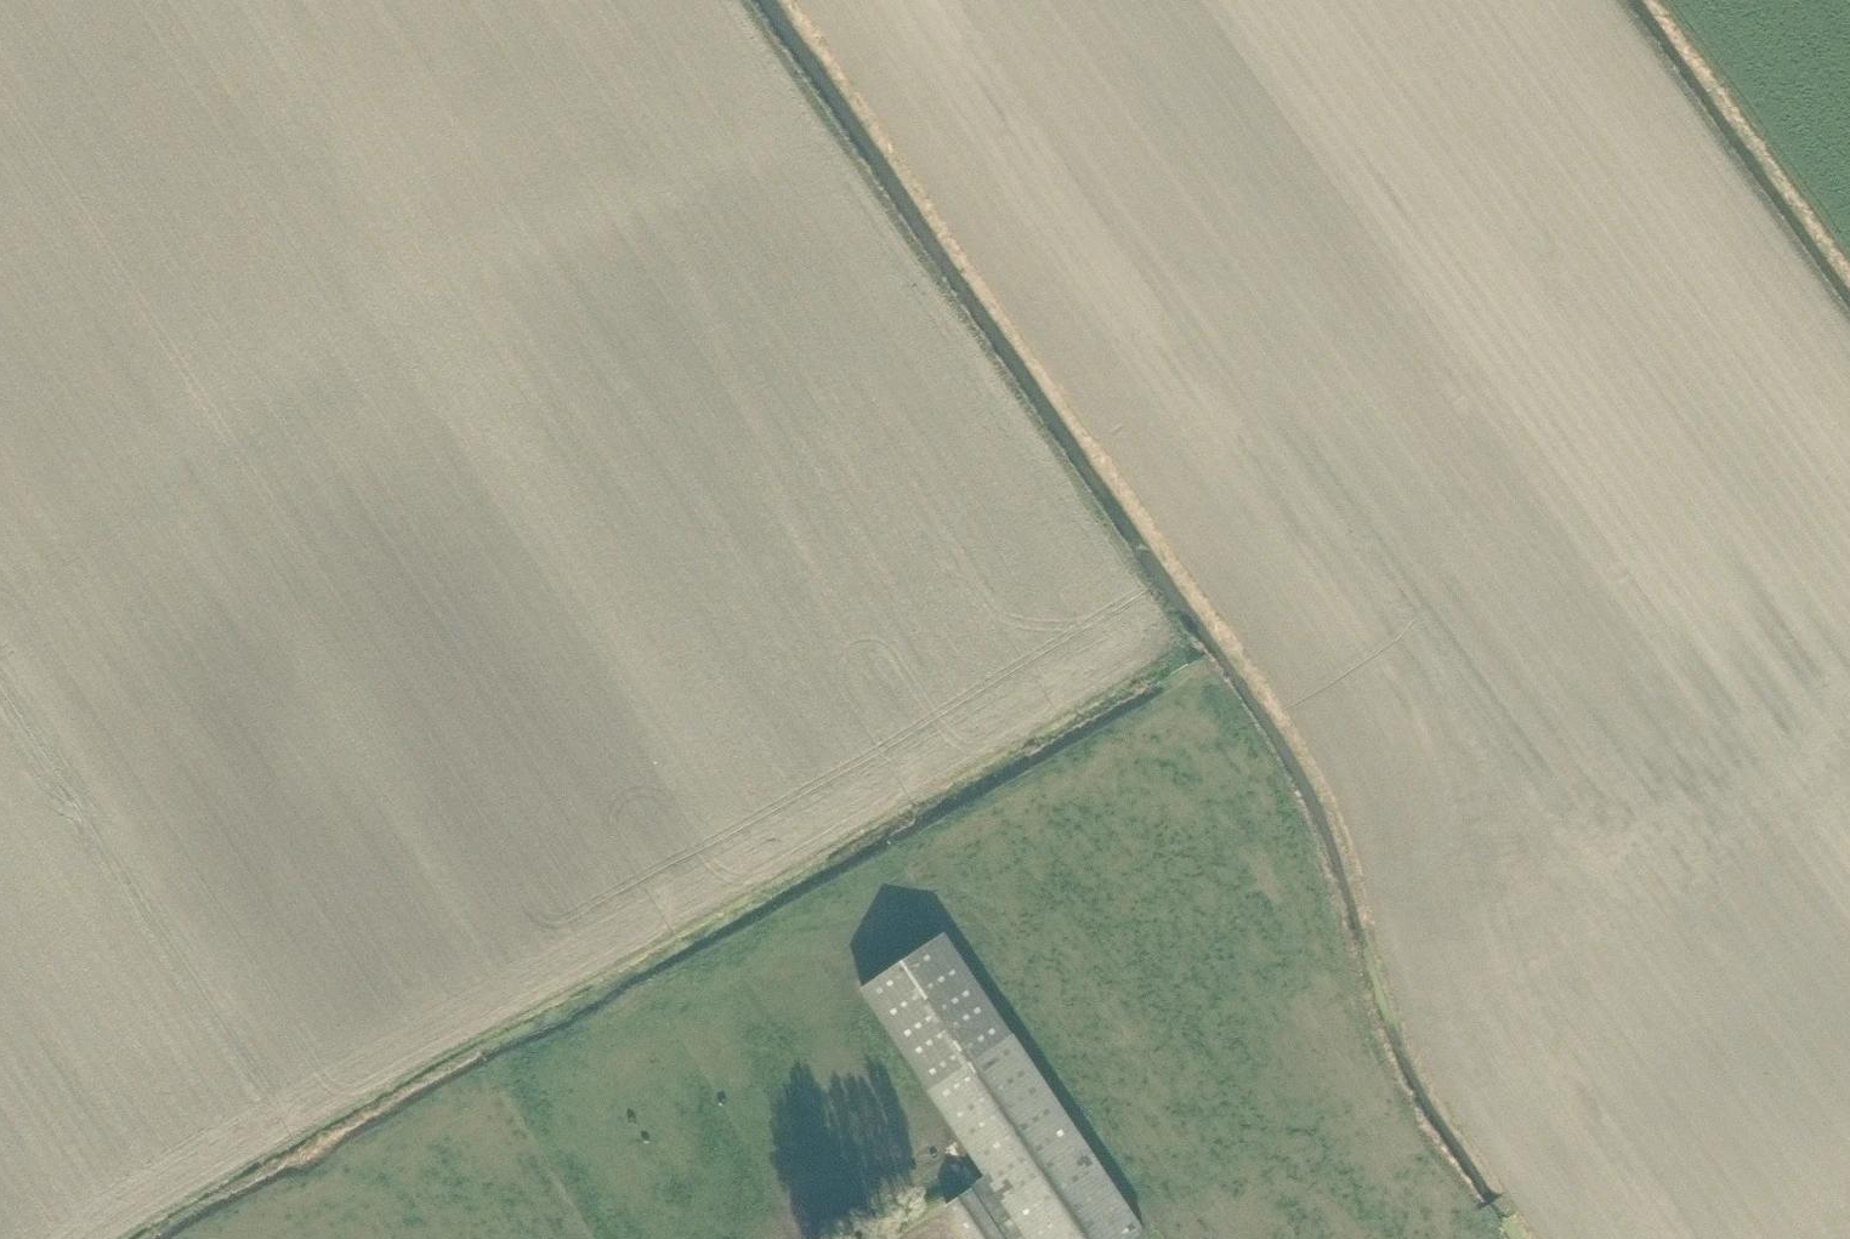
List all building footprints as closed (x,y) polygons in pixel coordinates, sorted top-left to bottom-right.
[(1012,1033),(945,932),(862,987),(929,1088),(989,1177),(972,1188),(945,1205),(968,1238),(1140,1238),(1147,1234),(1012,1033)]
